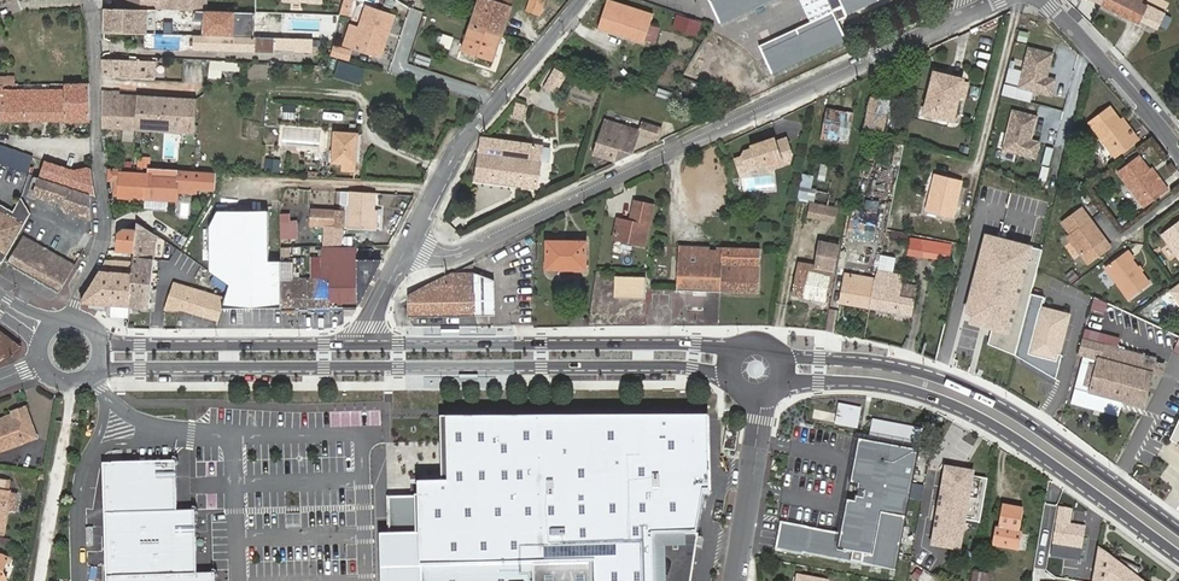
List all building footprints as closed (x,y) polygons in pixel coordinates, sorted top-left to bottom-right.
[(142,0),(118,0),(118,9),(142,8),(142,0)] [(198,11),(207,11),(207,0),(142,0),(142,8),(148,8),(154,8),(157,8),(166,8),(176,8),(176,13),(181,13),(181,10),(198,11)] [(472,26),(503,36),(513,7),(494,0),(481,0),(472,26)] [(541,15),(545,0),(531,0),(528,12),(541,15)] [(599,28),(643,42),(653,14),(611,0),(609,0),(599,28)] [(719,20),(764,0),(710,0),(719,20)] [(809,21),(836,8),(840,16),(847,13),(841,0),(799,0),(809,21)] [(847,13),(873,0),(841,0),(847,13)] [(1103,3),(1129,17),(1130,15),(1137,0),(1104,0),(1103,3)] [(1160,22),(1165,13),(1139,0),(1137,0),(1130,15),(1157,28),(1160,22)] [(382,45),(393,13),(370,5),(355,48),(382,58),(386,47),(382,45)] [(118,9),(110,9),(111,23),(105,23),(105,31),(147,33),(148,8),(142,8),(118,9)] [(154,8),(148,8),(147,33),(156,34),(157,8),(154,8)] [(176,8),(166,8),(166,17),(198,18),(198,11),(181,10),(181,13),(176,13),(176,8)] [(848,36),(840,16),(836,8),(809,21),(764,42),(761,43),(773,70),(848,36)] [(1165,13),(1160,22),(1167,25),(1172,15),(1165,12),(1165,13)] [(397,14),(393,13),(382,45),(386,47),(397,14)] [(676,14),(673,25),(688,31),(692,19),(676,14)] [(688,31),(694,33),(698,21),(692,19),(688,31)] [(472,26),(464,51),(495,61),(503,36),(472,26)] [(432,44),(449,50),(453,37),(436,32),(432,44)] [(297,41),(198,36),(197,51),(277,55),(277,51),(297,52),(297,41)] [(297,41),(297,52),(316,53),(316,42),(297,41)] [(336,47),(334,55),(351,60),(353,51),(336,47)] [(1052,55),(1025,47),(1014,88),(1050,98),(1055,80),(1046,78),(1052,55)] [(428,66),(430,58),(416,55),(414,63),(428,66)] [(165,59),(104,58),(104,74),(165,77),(165,59)] [(210,78),(223,79),(224,70),(239,72),(240,63),(211,60),(210,78)] [(955,119),(964,79),(936,72),(927,112),(955,119)] [(549,73),(544,87),(558,92),(564,78),(549,73)] [(0,89),(0,104),(1,104),(2,109),(0,109),(0,120),(0,124),(91,121),(90,82),(67,83),(67,90),(4,93),(3,89),(0,89)] [(655,95),(666,99),(669,92),(657,88),(655,95)] [(104,91),(104,127),(179,127),(180,126),(180,93),(123,93),(123,91),(104,91)] [(202,127),(202,93),(180,93),(180,126),(202,127)] [(884,129),(891,99),(876,96),(869,126),(884,129)] [(1133,126),(1123,112),(1113,98),(1094,113),(1120,148),(1143,132),(1136,124),(1133,126)] [(519,103),(516,115),(525,118),(528,105),(519,103)] [(1036,117),(1009,109),(997,150),(1033,160),(1038,142),(1030,140),(1036,117)] [(1126,109),(1123,112),(1133,126),(1136,124),(1126,109)] [(835,111),(826,110),(821,138),(848,142),(853,115),(844,113),(838,116),(835,111)] [(606,118),(603,128),(627,135),(630,126),(606,118)] [(603,128),(595,153),(617,160),(621,148),(635,152),(641,133),(660,138),(663,126),(644,121),(642,129),(630,126),(627,135),(603,128)] [(359,170),(361,131),(338,130),(337,161),(348,162),(347,169),(359,170)] [(772,170),(790,163),(792,153),(786,137),(775,141),(774,137),(750,146),(751,149),(743,152),(741,157),(734,160),(738,172),(745,169),(756,165),(757,167),(769,163),(772,170)] [(545,147),(483,138),(478,181),(539,189),(545,147)] [(2,164),(28,172),(33,158),(0,146),(0,164),(2,164)] [(1144,192),(1150,200),(1172,183),(1167,174),(1164,176),(1154,163),(1143,148),(1120,165),(1142,194),(1144,192)] [(884,162),(890,163),(891,160),(892,161),(894,154),(884,153),(883,157),(885,157),(884,162)] [(265,158),(264,171),(273,172),(274,158),(265,158)] [(1164,176),(1167,174),(1156,160),(1154,163),(1164,176)] [(93,169),(89,167),(74,170),(47,161),(42,177),(70,188),(71,185),(90,191),(98,194),(93,169)] [(830,190),(829,193),(835,194),(839,167),(818,164),(815,187),(830,190)] [(180,188),(186,188),(187,171),(152,169),(151,176),(151,186),(150,199),(179,201),(180,188)] [(151,186),(151,176),(125,174),(125,170),(111,170),(110,179),(117,180),(116,196),(144,198),(144,186),(151,186)] [(186,188),(193,188),(195,172),(187,171),(186,188)] [(195,172),(193,188),(217,189),(218,173),(195,172)] [(962,181),(937,175),(927,212),(952,219),(962,181)] [(92,215),(90,191),(71,185),(70,188),(42,177),(40,176),(39,178),(33,176),(32,181),(37,183),(34,193),(64,205),(67,211),(92,215)] [(370,209),(371,192),(355,191),(354,219),(351,219),(350,224),(346,224),(347,210),(313,209),(312,225),(368,228),(369,208),(370,209)] [(4,262),(32,214),(32,213),(24,196),(14,214),(0,206),(0,259),(4,262)] [(1090,215),(1092,213),(1082,200),(1067,212),(1076,223),(1070,228),(1091,257),(1111,243),(1105,235),(1107,233),(1094,216),(1092,218),(1090,215)] [(856,209),(850,235),(884,242),(890,213),(880,211),(881,204),(868,201),(866,211),(856,209)] [(836,222),(840,204),(835,204),(835,207),(809,203),(807,217),(836,222)] [(652,250),(663,210),(643,205),(638,223),(627,220),(621,242),(652,250)] [(901,206),(900,218),(909,219),(911,206),(901,206)] [(283,307),(283,279),(283,264),(271,264),(272,211),(220,211),(211,227),(211,271),(231,285),(226,302),(224,307),(283,307)] [(1168,226),(1178,242),(1178,218),(1168,226)] [(135,265),(132,305),(155,307),(155,303),(154,302),(154,296),(152,295),(157,235),(138,222),(138,227),(138,229),(136,249),(135,261),(135,265)] [(283,222),(283,239),(297,239),(297,223),(292,223),(283,222)] [(138,229),(125,228),(124,248),(136,249),(138,229)] [(887,230),(886,238),(905,240),(905,232),(887,230)] [(185,248),(189,238),(180,234),(176,245),(185,248)] [(1041,250),(983,234),(959,321),(988,329),(984,344),(1013,352),(1041,250)] [(76,265),(25,235),(9,262),(62,292),(76,265)] [(920,257),(924,241),(915,239),(916,236),(912,235),(908,254),(920,257)] [(587,267),(587,241),(548,240),(547,266),(587,267)] [(950,249),(924,241),(920,257),(944,263),(950,249)] [(800,263),(795,295),(829,299),(837,244),(821,242),(818,265),(800,263)] [(760,249),(718,247),(718,252),(703,251),(703,246),(682,245),(678,290),(684,290),(699,291),(707,291),(759,293),(760,249)] [(1133,293),(1153,278),(1129,246),(1109,261),(1133,293)] [(372,292),(385,266),(358,267),(357,248),(331,249),(331,260),(323,261),(323,279),(283,279),(283,307),(359,306),(359,297),(372,292)] [(841,302),(871,307),(880,258),(881,255),(872,254),(869,267),(856,264),(854,274),(846,273),(841,302)] [(880,258),(871,307),(912,315),(916,297),(900,295),(903,282),(904,274),(890,271),(892,260),(880,258)] [(105,264),(82,302),(132,305),(135,265),(135,261),(107,259),(105,264)] [(478,316),(477,273),(454,273),(410,295),(410,316),(478,316)] [(477,273),(478,316),(496,316),(496,287),(477,273)] [(643,276),(612,277),(613,298),(643,297),(643,276)] [(900,295),(916,297),(919,285),(903,282),(900,295)] [(176,286),(172,297),(186,298),(189,290),(176,286)] [(220,323),(221,319),(224,307),(226,302),(189,290),(186,298),(172,297),(167,309),(166,312),(181,313),(181,312),(220,323)] [(699,291),(684,290),(686,317),(703,318),(707,291),(699,291)] [(359,306),(364,306),(372,292),(359,297),(359,306)] [(1091,297),(1087,310),(1102,315),(1106,301),(1091,297)] [(1066,313),(1044,307),(1041,306),(1029,353),(1040,355),(1041,349),(1058,353),(1069,314),(1066,313)] [(23,347),(0,330),(0,362),(23,347)] [(1084,338),(1080,353),(1100,358),(1098,366),(1093,385),(1092,392),(1144,403),(1157,354),(1084,338)] [(1056,359),(1058,353),(1041,349),(1040,355),(1056,359)] [(1086,383),(1093,385),(1098,366),(1091,364),(1086,383)] [(30,410),(28,405),(16,410),(16,412),(0,419),(0,422),(30,410)] [(30,410),(0,422),(0,451),(40,435),(30,410)] [(1168,439),(1178,447),(1178,412),(1168,439)] [(708,421),(449,422),(449,487),(419,487),(419,496),(388,496),(390,580),(689,580),(701,494),(709,494),(708,421)] [(727,428),(723,453),(735,455),(739,430),(727,428)] [(894,577),(917,455),(862,444),(853,492),(857,493),(854,509),(850,509),(844,541),(780,529),(775,556),(801,561),(801,560),(894,577)] [(107,514),(179,512),(178,461),(105,464),(107,514)] [(966,472),(950,469),(943,496),(947,497),(944,508),(962,512),(963,509),(968,510),(976,480),(964,477),(966,472)] [(11,490),(12,479),(0,478),(0,488),(11,490)] [(11,490),(0,488),(0,528),(15,530),(17,509),(14,508),(16,490),(11,490)] [(1055,550),(1064,552),(1065,545),(1081,548),(1085,525),(1069,522),(1072,507),(1061,505),(1053,546),(1056,547),(1055,550)] [(1020,532),(1024,509),(1002,506),(998,528),(1020,532)] [(962,512),(944,508),(943,513),(960,517),(962,512)] [(109,578),(200,574),(197,511),(179,512),(107,514),(109,578)] [(1023,532),(1020,532),(998,528),(995,528),(992,544),(1020,548),(1023,532)] [(1065,545),(1064,552),(1063,554),(1079,557),(1081,548),(1065,545)] [(10,574),(8,569),(12,556),(0,552),(0,579),(10,574)] [(1140,570),(1120,561),(1111,580),(1135,580),(1140,570)] [(914,569),(909,579),(912,580),(930,580),(931,579),(914,569)] [(956,573),(942,571),(941,578),(955,580),(956,573)]
